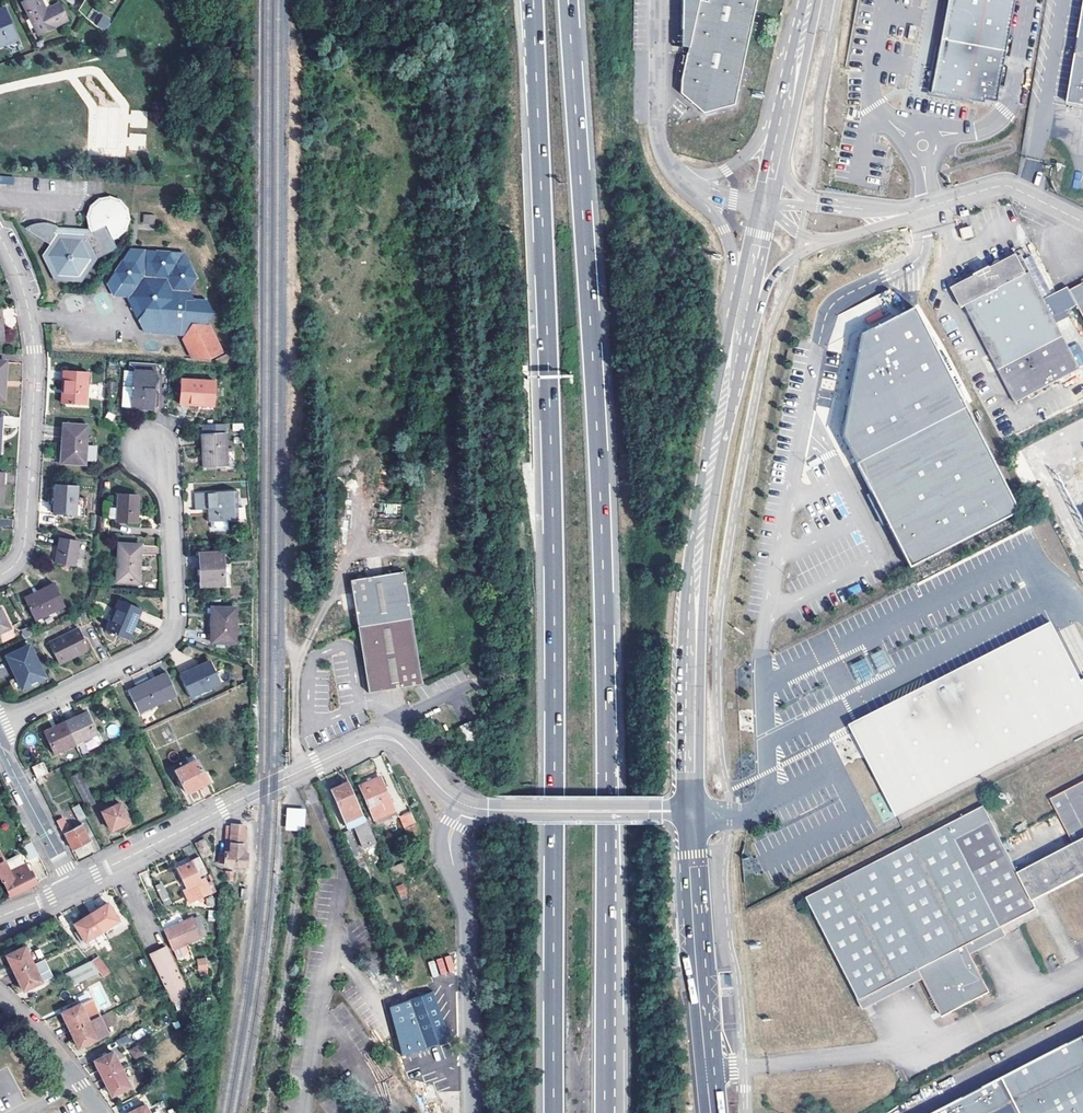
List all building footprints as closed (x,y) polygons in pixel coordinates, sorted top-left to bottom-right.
[(68,21),(60,3),(46,10),(41,0),(27,0),(23,2),(39,35),(68,21)] [(758,0),(684,0),(684,15),(696,18),(694,31),(690,49),(684,80),(683,95),(706,114),(737,105),(758,0)] [(934,89),(996,101),(1014,4),(1015,0),(951,0),(950,2),(942,48),(934,89)] [(1064,102),(1082,105),(1082,0),(1064,102)] [(7,44),(18,39),(6,9),(0,11),(0,41),(5,39),(7,44)] [(696,18),(684,15),(684,48),(690,49),(694,31),(696,18)] [(102,19),(97,28),(104,32),(109,23),(102,19)] [(910,25),(907,38),(914,40),(916,26),(910,25)] [(128,148),(145,149),(146,134),(129,132),(128,148)] [(29,226),(26,228),(50,244),(43,256),(55,280),(81,282),(96,259),(117,248),(112,238),(118,235),(125,229),(128,219),(126,209),(119,201),(109,198),(99,200),(91,207),(89,216),(90,226),(93,231),(86,235),(79,234),(76,229),(67,228),(65,232),(63,232),(63,231),(60,229),(56,227),(53,225),(50,224),(47,224),(45,224),(42,224),(38,224),(33,225),(29,226)] [(143,213),(142,223),(154,224),(155,214),(143,213)] [(970,224),(960,227),(962,237),(973,234),(970,224)] [(130,250),(124,260),(136,261),(144,251),(130,250)] [(219,353),(220,354),(223,352),(210,325),(206,324),(213,314),(207,301),(193,300),(188,289),(196,276),(189,264),(177,264),(171,252),(144,251),(136,261),(124,260),(108,283),(113,295),(127,296),(136,314),(157,318),(175,335),(186,336),(183,340),(192,358),(198,355),(201,356),(204,356),(210,356),(212,356),(215,355),(218,354),(219,353)] [(183,253),(171,252),(177,264),(189,264),(183,253)] [(1053,317),(1077,305),(1070,291),(1068,287),(1045,299),(1022,254),(1012,259),(1005,263),(1004,263),(1003,261),(1002,260),(1000,260),(998,261),(996,263),(994,266),(994,268),(966,283),(965,282),(942,294),(955,321),(970,313),(1015,402),(1026,397),(1080,369),(1053,317)] [(1077,305),(1082,316),(1082,284),(1070,291),(1077,305)] [(916,308),(863,333),(858,362),(850,406),(845,435),(868,479),(874,492),(882,509),(889,522),(912,567),(1020,510),(916,308)] [(157,318),(136,314),(144,332),(175,335),(157,318)] [(156,407),(159,362),(131,361),(131,371),(136,371),(133,406),(156,407)] [(88,404),(90,371),(65,369),(64,389),(66,389),(65,403),(88,404)] [(217,403),(218,380),(186,378),(184,403),(202,404),(202,402),(217,403)] [(86,464),(90,425),(65,424),(63,461),(86,464)] [(231,466),(231,464),(237,464),(236,450),(229,450),(228,432),(205,433),(207,467),(231,466)] [(56,514),(85,516),(87,502),(78,501),(79,486),(58,484),(56,514)] [(214,496),(213,491),(197,492),(197,508),(211,508),(211,521),(240,520),(238,489),(219,490),(219,496),(214,496)] [(874,492),(868,496),(882,525),(889,522),(882,509),(874,492)] [(138,522),(140,496),(121,495),(119,521),(138,522)] [(84,568),(88,542),(62,538),(58,563),(84,568)] [(140,583),(143,544),(121,543),(118,582),(140,583)] [(203,587),(230,585),(229,575),(226,575),(224,552),(201,553),(203,587)] [(359,630),(369,693),(423,685),(405,571),(351,579),(359,630)] [(38,620),(66,606),(56,583),(38,592),(39,594),(28,600),(38,620)] [(136,628),(144,609),(121,599),(107,630),(129,640),(134,627),(136,628)] [(237,642),(238,608),(215,607),(213,641),(237,642)] [(11,628),(2,608),(0,609),(0,633),(11,628)] [(854,736),(896,816),(1066,729),(1082,720),(1082,685),(1081,686),(1049,624),(858,722),(854,736)] [(24,638),(32,635),(29,627),(21,630),(24,638)] [(61,664),(91,650),(81,628),(51,642),(61,664)] [(24,688),(46,678),(31,645),(9,656),(24,688)] [(880,650),(868,656),(877,673),(888,667),(880,650)] [(848,667),(856,683),(872,676),(863,659),(848,667)] [(192,697),(222,683),(213,664),(200,669),(199,667),(181,675),(192,697)] [(139,711),(167,698),(157,677),(130,689),(139,711)] [(88,712),(78,716),(79,718),(68,723),(78,745),(98,735),(88,712)] [(1066,729),(1073,742),(1082,737),(1082,720),(1066,729)] [(468,743),(478,738),(470,721),(460,726),(468,743)] [(850,727),(854,736),(858,722),(850,727)] [(78,745),(68,723),(46,733),(56,755),(78,745)] [(187,794),(209,782),(196,760),(175,772),(187,794)] [(39,776),(48,772),(44,762),(34,768),(39,776)] [(377,825),(390,819),(390,817),(396,815),(379,777),(358,786),(373,821),(375,820),(377,825)] [(1051,798),(1074,844),(1073,845),(1078,855),(1038,876),(1047,894),(1082,875),(1082,781),(1051,798)] [(363,849),(375,844),(347,782),(329,789),(347,830),(354,827),(363,849)] [(114,831),(128,821),(116,801),(101,811),(114,831)] [(80,804),(78,805),(85,817),(87,816),(80,804)] [(80,820),(85,817),(78,805),(73,808),(80,820)] [(922,977),(923,979),(939,1009),(947,1004),(951,1012),(990,992),(971,955),(970,952),(977,948),(973,941),(1002,926),(1036,908),(1033,901),(1018,873),(984,806),(807,897),(860,999),(910,973),(914,981),(922,977)] [(286,808),(286,830),(305,830),(306,808),(286,808)] [(404,829),(415,824),(410,812),(399,817),(404,829)] [(66,833),(74,848),(91,840),(84,824),(71,831),(64,818),(58,821),(65,834),(66,833)] [(237,866),(246,867),(247,853),(243,853),(245,825),(231,824),(231,827),(227,827),(225,853),(220,853),(219,863),(225,863),(225,865),(237,866)] [(409,839),(420,834),(415,824),(404,829),(409,839)] [(357,871),(366,867),(350,830),(341,834),(357,871)] [(194,844),(201,859),(212,854),(204,838),(194,844)] [(40,855),(33,842),(23,847),(30,860),(40,855)] [(1033,901),(1047,894),(1038,876),(1078,855),(1073,845),(1018,873),(1033,901)] [(190,904),(199,899),(200,903),(204,901),(202,898),(215,891),(211,881),(208,883),(205,877),(200,879),(198,876),(207,872),(199,857),(177,867),(187,888),(183,889),(190,904)] [(9,873),(3,862),(0,863),(0,879),(2,883),(3,882),(9,896),(18,892),(9,873)] [(24,864),(9,873),(18,892),(37,883),(31,871),(28,872),(24,864)] [(357,871),(362,883),(371,879),(366,867),(357,871)] [(163,900),(168,898),(161,882),(156,885),(163,900)] [(399,896),(407,893),(403,884),(396,887),(399,896)] [(91,913),(102,932),(119,921),(108,903),(91,913)] [(74,924),(78,930),(75,932),(82,944),(86,942),(102,932),(91,913),(74,924)] [(162,931),(171,951),(197,939),(188,919),(162,931)] [(970,952),(971,955),(1007,936),(1002,926),(973,941),(977,948),(970,952)] [(191,993),(188,994),(166,946),(150,953),(177,1010),(174,1012),(181,1025),(198,1017),(192,1003),(195,1001),(191,993)] [(16,973),(33,964),(25,947),(7,955),(16,973)] [(433,978),(456,971),(451,955),(428,962),(433,978)] [(99,956),(91,961),(99,972),(103,978),(110,973),(99,956)] [(197,958),(198,975),(208,974),(206,957),(197,958)] [(52,978),(43,960),(33,964),(16,973),(24,991),(33,987),(34,990),(44,985),(42,982),(52,978)] [(66,974),(72,986),(86,979),(94,975),(89,962),(66,974)] [(94,975),(86,979),(88,986),(103,978),(99,972),(94,975)] [(863,1010),(923,979),(922,977),(914,981),(910,973),(860,999),(858,1000),(863,1010)] [(423,1046),(424,1049),(450,1039),(433,991),(407,1000),(423,1046)] [(89,1001),(81,1004),(89,1021),(97,1018),(89,1001)] [(70,1031),(89,1021),(81,1004),(62,1013),(70,1031)] [(943,1016),(951,1012),(947,1004),(939,1009),(943,1016)] [(112,1011),(102,1014),(107,1027),(117,1024),(112,1011)] [(97,1018),(89,1021),(98,1040),(106,1036),(97,1018)] [(98,1040),(89,1021),(70,1031),(79,1049),(98,1040)] [(136,1040),(146,1034),(142,1028),(132,1034),(136,1040)] [(119,1046),(132,1041),(129,1035),(116,1040),(119,1046)] [(936,1112),(1082,1112),(1082,1037),(936,1112)] [(139,1048),(131,1053),(135,1061),(143,1056),(139,1048)] [(104,1078),(121,1069),(113,1052),(95,1061),(104,1078)] [(121,1069),(104,1078),(112,1095),(130,1087),(121,1069)] [(146,1105),(129,1112),(150,1112),(146,1105)]
